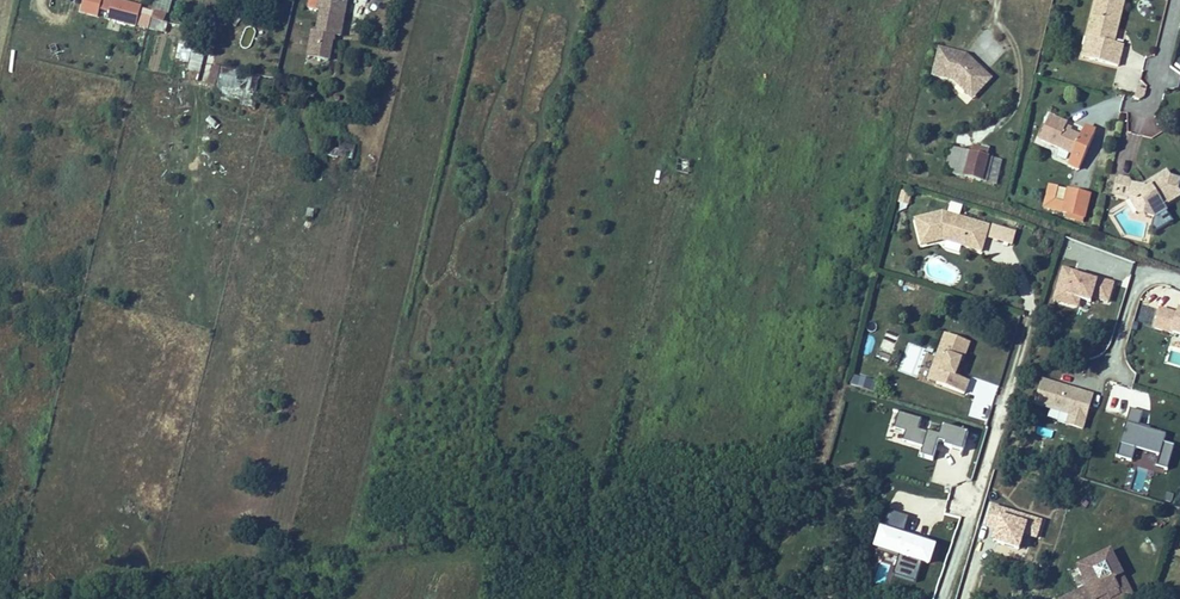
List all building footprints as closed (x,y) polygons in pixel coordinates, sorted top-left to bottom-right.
[(86,6),(111,10),(113,0),(87,0),(86,6)] [(348,0),(316,0),(308,61),(331,64),(334,37),(343,38),(348,0)] [(1064,57),(1096,65),(1101,44),(1092,42),(1102,0),(1078,0),(1064,57)] [(928,68),(968,106),(990,83),(950,45),(928,68)] [(187,73),(201,74),(204,51),(178,48),(176,62),(188,64),(187,73)] [(211,66),(207,86),(216,87),(220,68),(211,66)] [(222,69),(215,98),(252,108),(260,78),(222,69)] [(1050,126),(1047,136),(1038,133),(1027,130),(1029,123),(1015,118),(1006,145),(1041,155),(1037,166),(1049,169),(1061,130),(1050,126)] [(1040,126),(1029,123),(1027,130),(1038,133),(1040,126)] [(1174,132),(1152,127),(1151,135),(1173,140),(1174,132)] [(943,141),(941,148),(935,175),(965,182),(971,155),(957,152),(959,145),(943,141)] [(921,172),(927,145),(920,143),(914,170),(921,172)] [(352,162),(355,146),(345,144),(342,160),(352,162)] [(1096,177),(1086,175),(1081,193),(1096,197),(1102,198),(1111,213),(1122,216),(1133,210),(1130,205),(1148,194),(1144,188),(1147,177),(1136,174),(1133,169),(1116,179),(1119,183),(1112,187),(1111,185),(1107,184),(1095,181),(1096,177)] [(1116,179),(1107,184),(1111,185),(1112,187),(1119,183),(1116,179)] [(1053,218),(1058,196),(1036,191),(1031,213),(1035,214),(1053,218)] [(1102,198),(1096,197),(1105,212),(1111,213),(1102,198)] [(930,242),(929,245),(947,251),(955,226),(910,211),(882,218),(888,243),(909,239),(911,232),(915,233),(914,236),(930,242)] [(1053,218),(1035,214),(1034,219),(1052,223),(1053,218)] [(1013,246),(1016,232),(992,227),(988,241),(1013,246)] [(911,232),(909,239),(929,245),(930,242),(914,236),(915,233),(911,232)] [(1092,300),(1109,306),(1116,285),(1062,268),(1051,302),(1088,314),(1092,300)] [(887,293),(884,306),(898,309),(899,304),(912,307),(914,299),(887,293)] [(1152,332),(1179,340),(1179,313),(1159,307),(1152,332)] [(904,383),(932,392),(937,380),(923,375),(928,359),(930,360),(936,341),(912,333),(900,368),(908,371),(904,383)] [(908,371),(900,368),(896,380),(904,383),(908,371)] [(851,386),(872,390),(874,381),(853,377),(851,386)] [(1034,408),(1067,417),(1064,427),(1084,432),(1094,395),(1041,380),(1034,408)] [(1178,405),(1172,427),(1179,429),(1179,406),(1178,405)] [(1116,458),(1132,462),(1135,451),(1159,457),(1156,468),(1168,471),(1174,448),(1163,445),(1166,436),(1139,429),(1142,413),(1129,410),(1116,458)] [(894,413),(887,440),(922,448),(919,459),(932,462),(936,447),(963,454),(968,433),(942,427),(939,437),(918,432),(921,420),(894,413)] [(903,534),(908,520),(889,513),(884,528),(903,534)] [(929,571),(936,550),(879,531),(872,554),(898,562),(894,576),(916,583),(920,568),(929,571)] [(1048,584),(1028,594),(1027,598),(1055,598),(1062,596),(1076,589),(1079,594),(1088,589),(1086,584),(1087,583),(1082,573),(1091,569),(1079,545),(1047,560),(1056,580),(1057,581),(1056,584),(1050,587),(1048,584)] [(1062,596),(1064,598),(1082,598),(1102,589),(1091,569),(1082,573),(1087,583),(1086,584),(1088,589),(1079,594),(1076,589),(1062,596)]
